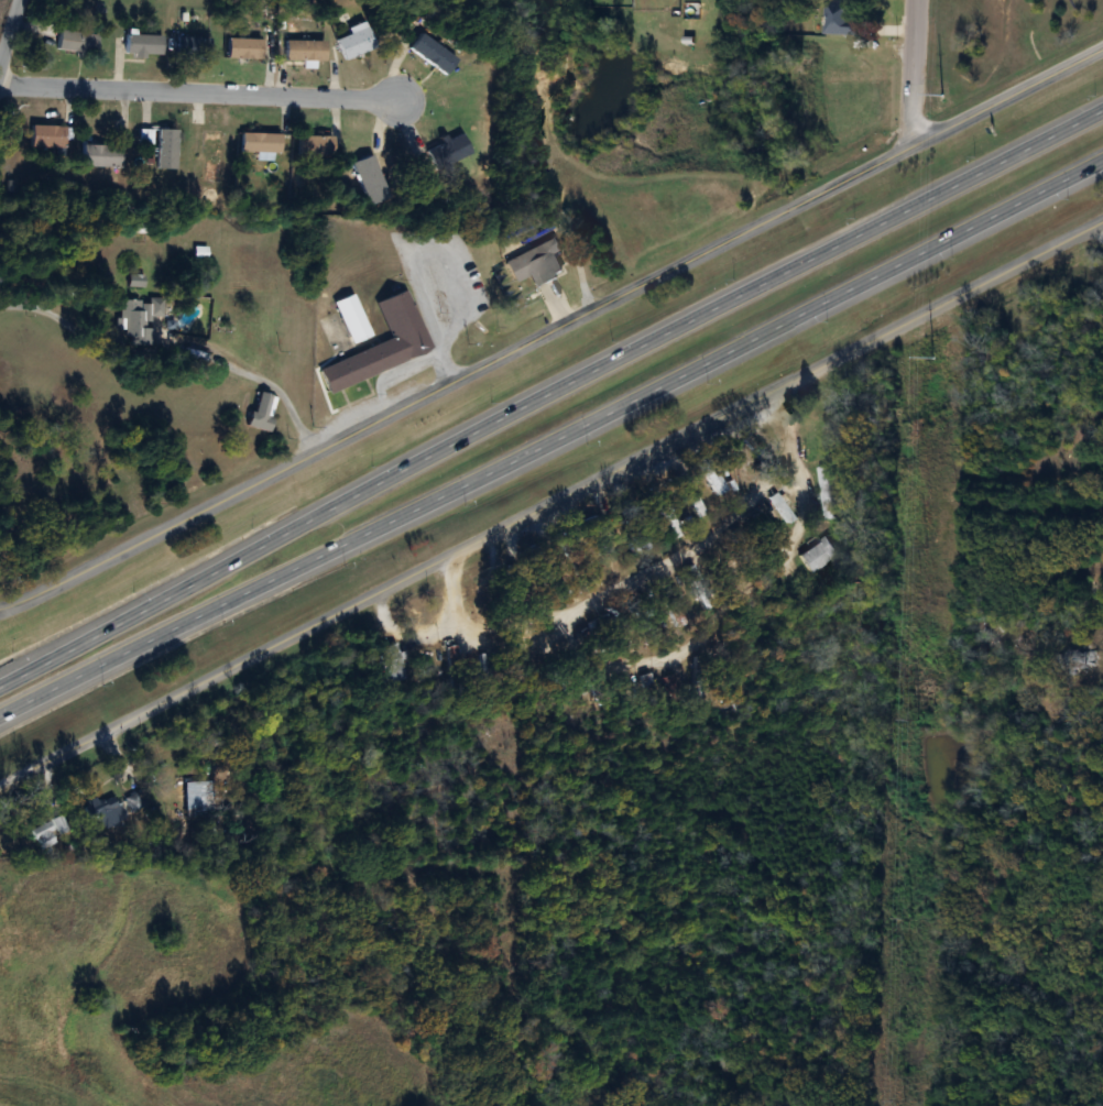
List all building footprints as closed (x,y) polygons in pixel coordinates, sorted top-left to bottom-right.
[(862,2),(826,2),(826,36),(862,36),(862,2)] [(97,55),(100,36),(62,30),(59,50),(97,55)] [(366,31),(338,39),(344,59),(372,51),(366,31)] [(458,62),(424,33),(411,49),(446,77),(458,62)] [(126,57),(163,57),(163,35),(126,35),(126,57)] [(264,60),(264,39),(229,39),(229,60),(264,60)] [(327,41),(287,41),(287,62),(327,62),(327,41)] [(66,127),(33,127),(33,148),(66,148),(66,127)] [(178,170),(178,130),(159,130),(159,170),(178,170)] [(282,153),(282,134),(242,134),(242,153),(282,153)] [(438,172),(473,153),(463,134),(428,153),(438,172)] [(334,137),(301,137),(301,156),(334,156),(334,137)] [(123,146),(84,146),(84,168),(123,168),(123,146)] [(370,206),(390,199),(374,156),(354,163),(370,206)] [(557,239),(506,264),(517,285),(531,278),(537,289),(566,275),(556,256),(564,252),(557,239)] [(144,287),(145,269),(132,268),(131,287),(144,287)] [(378,306),(393,340),(321,373),(331,396),(435,349),(408,292),(378,306)] [(353,297),(336,306),(354,347),(373,338),(353,297)] [(130,346),(152,347),(154,315),(159,316),(160,301),(122,300),(120,337),(130,337),(130,346)] [(268,433),(279,399),(261,393),(250,427),(268,433)] [(755,483),(739,458),(730,464),(747,488),(755,483)] [(833,519),(829,466),(820,467),(824,520),(833,519)] [(683,491),(699,518),(707,513),(692,486),(683,491)] [(788,523),(796,517),(776,493),(769,498),(788,523)] [(812,573),(840,552),(828,536),(800,556),(812,573)] [(636,547),(646,548),(646,538),(637,537),(636,547)] [(1087,649),(1079,649),(1079,659),(1074,659),(1074,668),(1087,668),(1087,649)] [(482,655),(482,682),(492,682),(492,655),(482,655)] [(696,660),(695,691),(704,692),(705,660),(696,660)] [(658,692),(653,673),(643,676),(648,695),(658,692)] [(665,680),(671,692),(680,688),(674,676),(665,680)] [(200,782),(186,782),(186,809),(200,809),(200,782)] [(113,795),(91,806),(103,830),(146,809),(138,792),(117,802),(113,795)] [(52,820),(60,835),(70,830),(62,815),(52,820)] [(39,851),(57,843),(48,821),(30,829),(39,851)]
